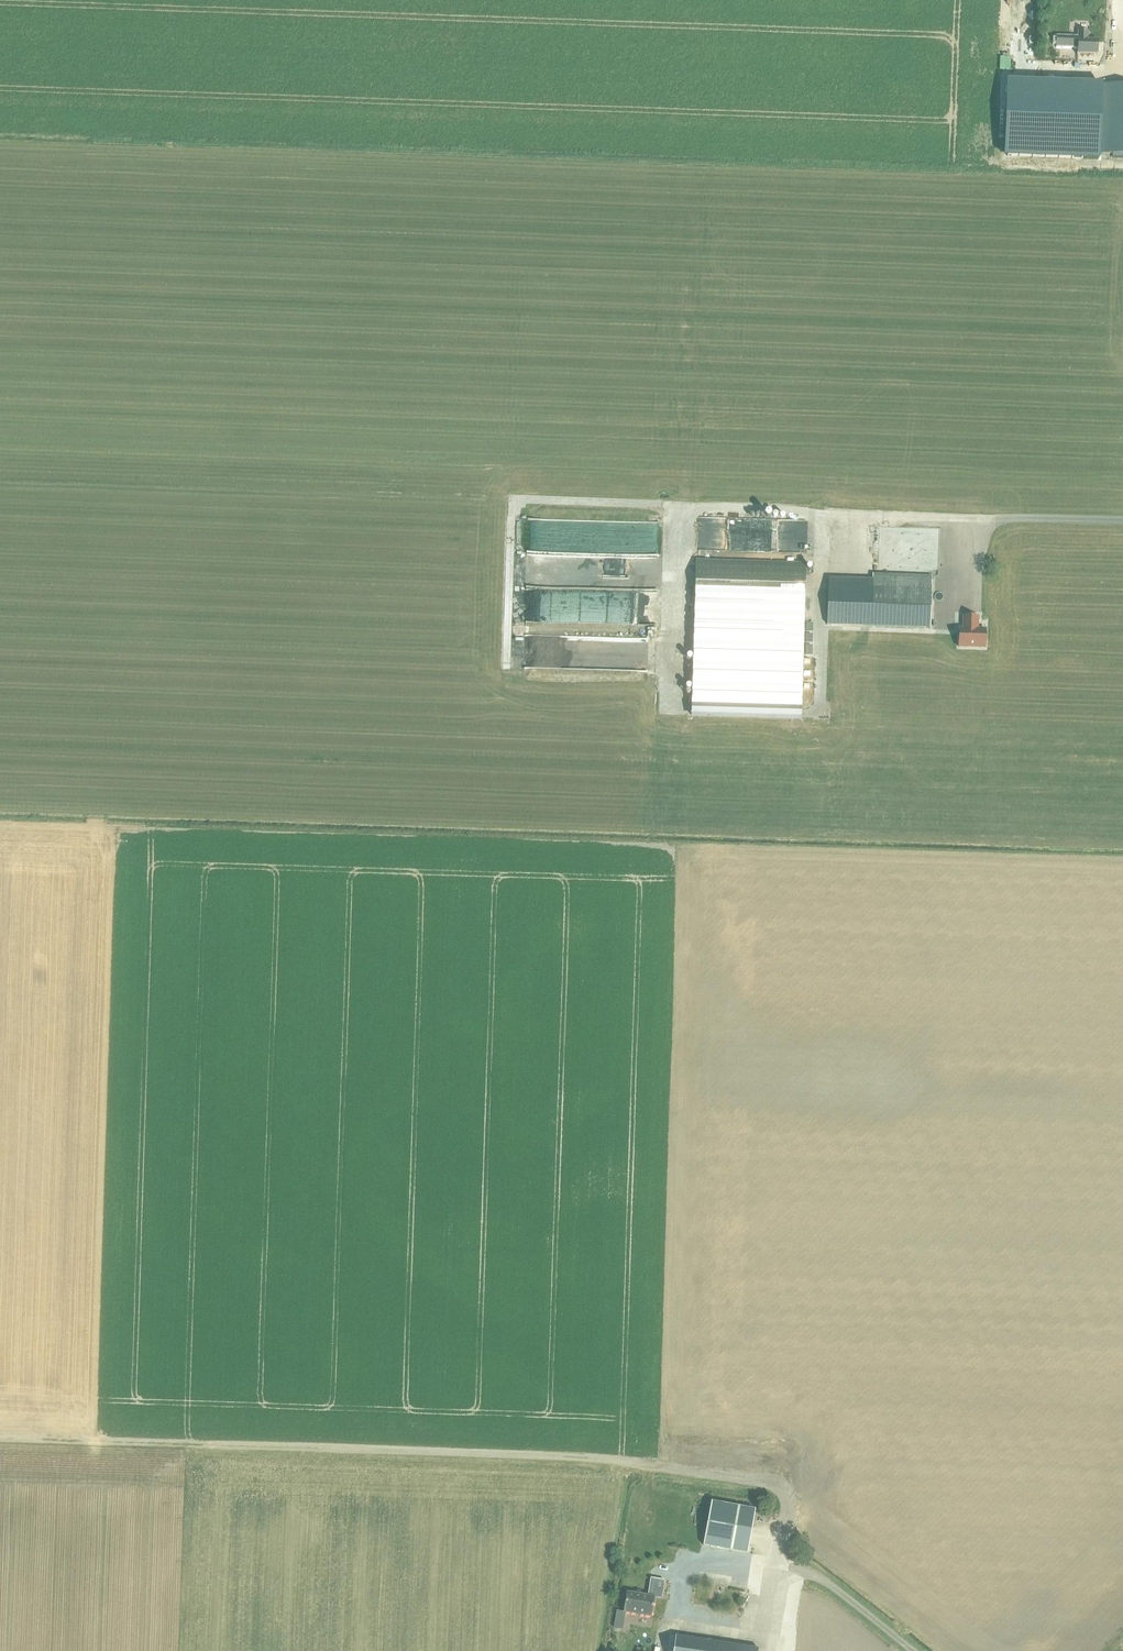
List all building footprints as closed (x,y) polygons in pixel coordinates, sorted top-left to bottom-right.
[(1057,36),(1056,48),(1077,49),(1077,51),(1077,55),(1088,55),(1097,55),(1097,48),(1098,41),(1092,40),(1088,40),(1089,34),(1089,32),(1085,31),(1078,31),(1078,36),(1057,36)] [(1007,156),(1029,157),(1085,158),(1085,160),(1098,161),(1098,159),(1099,159),(1099,155),(1122,156),(1122,86),(1102,85),(1068,84),(1031,83),(1028,83),(1010,82),(1009,94),(1007,156)] [(801,719),(805,609),(806,563),(696,560),(691,715),(801,719)] [(874,575),(873,589),(828,587),(827,624),(931,628),(933,577),(874,575)] [(592,618),(620,618),(620,593),(618,593),(618,600),(609,600),(609,604),(608,604),(608,611),(592,611),(592,618)] [(506,613),(514,612),(513,604),(505,605),(506,613)] [(964,617),(964,629),(960,629),(960,647),(986,648),(986,629),(977,629),(977,625),(978,625),(978,617),(964,617)] [(615,654),(621,654),(621,653),(636,654),(636,645),(615,644),(615,654)] [(747,1555),(755,1511),(711,1503),(703,1547),(747,1555)] [(626,1597),(624,1613),(651,1617),(655,1592),(662,1593),(664,1581),(650,1578),(647,1597),(627,1593),(626,1597)] [(759,1649),(678,1637),(675,1650),(759,1650),(759,1649)]
